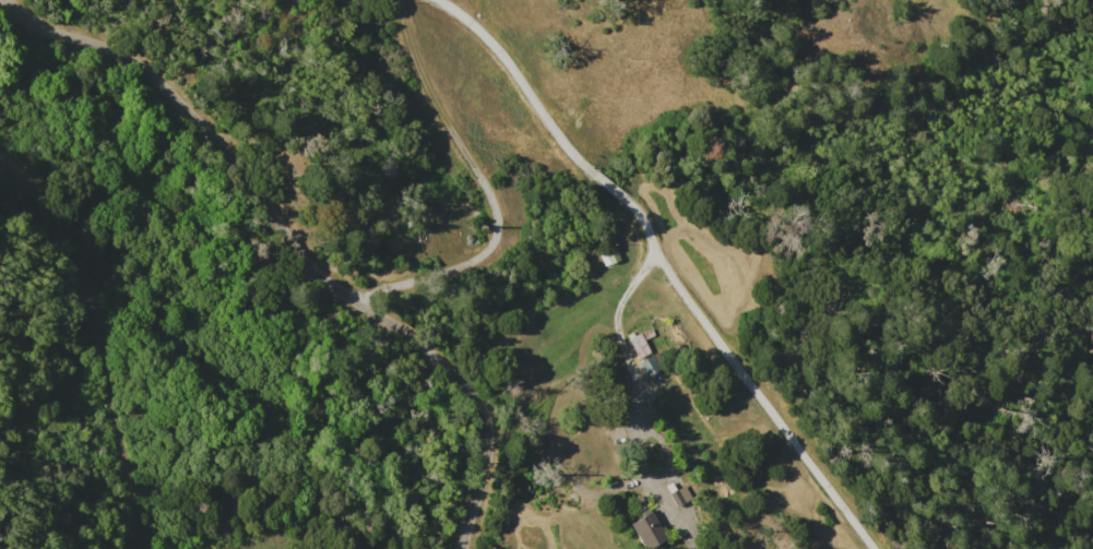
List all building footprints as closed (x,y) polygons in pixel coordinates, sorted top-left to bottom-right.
[(603,265),(618,259),(611,242),(596,249),(603,265)] [(626,338),(636,358),(649,351),(639,331),(626,338)] [(646,374),(639,360),(656,350),(664,365),(646,374)] [(668,492),(684,484),(691,499),(677,508),(668,492)] [(644,548),(665,537),(649,510),(628,522),(644,548)]
